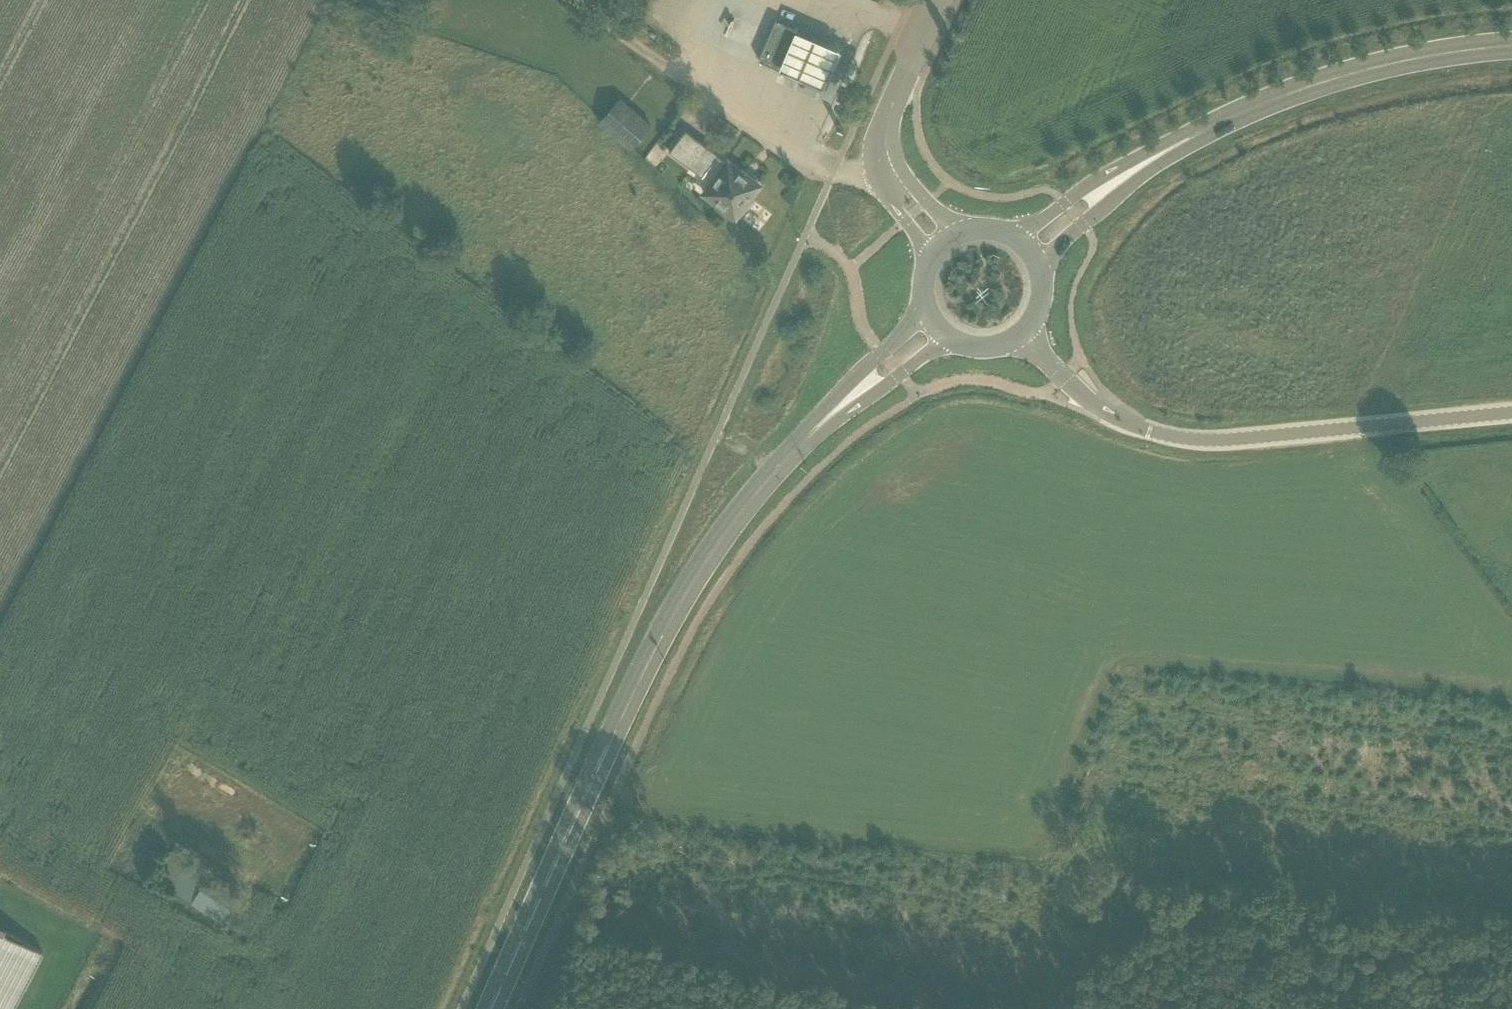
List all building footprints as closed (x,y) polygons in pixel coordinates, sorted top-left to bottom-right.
[(759,61),(781,70),(797,31),(775,22),(759,61)] [(842,60),(796,40),(779,80),(825,99),(842,60)] [(599,123),(629,149),(650,125),(620,99),(599,123)] [(702,192),(736,217),(739,212),(742,214),(750,203),(748,201),(759,186),(728,162),(726,163),(717,156),(718,155),(685,130),(669,152),(702,176),(711,164),(719,169),(702,192)] [(169,889),(223,923),(240,896),(186,862),(169,889)] [(43,952),(0,929),(0,1008),(13,1008),(43,952)]
